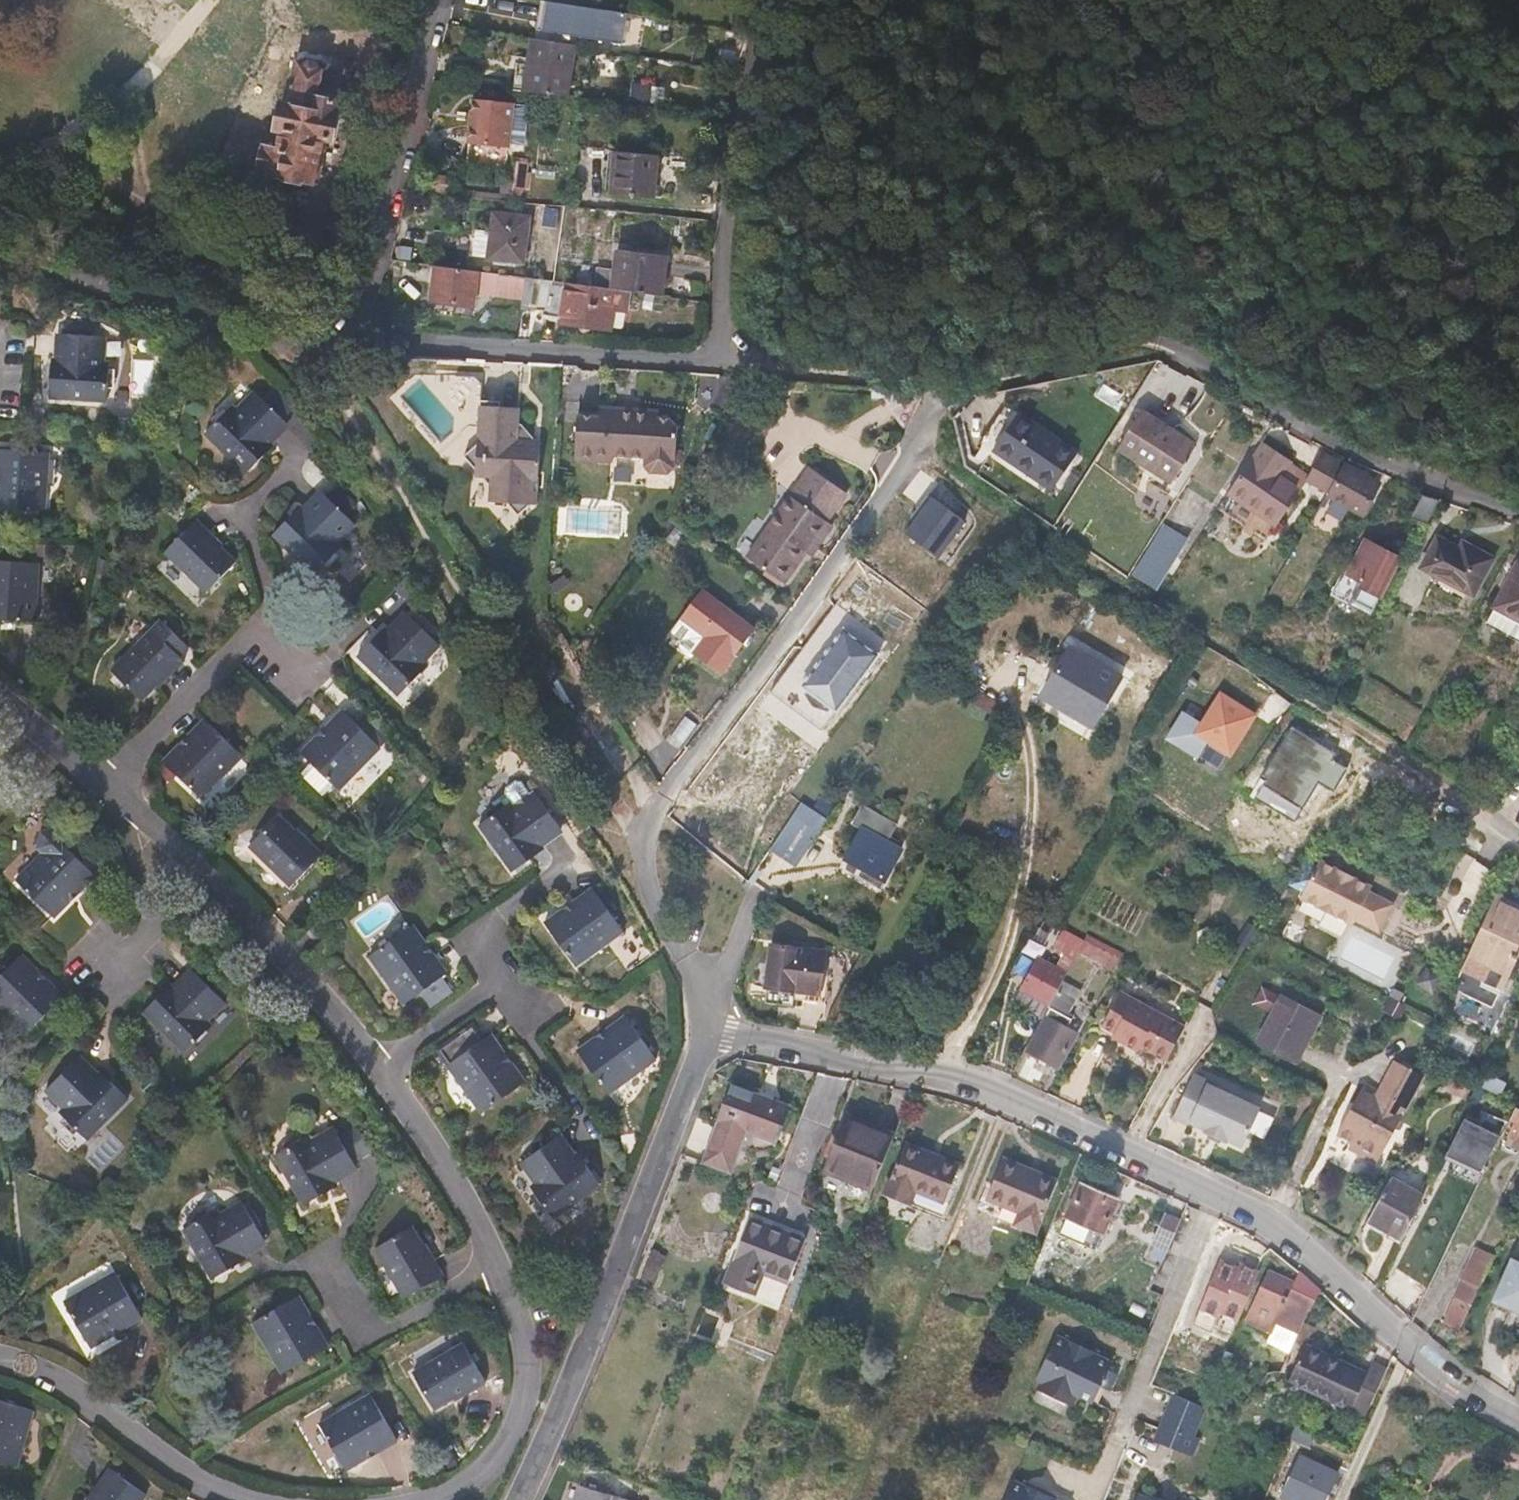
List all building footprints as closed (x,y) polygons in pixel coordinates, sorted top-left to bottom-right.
[(620,43),(625,13),(584,6),(582,16),(580,26),(589,27),(588,39),(620,43)] [(567,96),(575,46),(530,39),(526,65),(522,91),(567,96)] [(729,66),(732,50),(718,48),(715,64),(729,66)] [(332,128),(334,118),(332,118),(337,92),(328,91),(330,82),(348,79),(349,78),(350,77),(350,75),(352,73),(352,72),(352,71),(352,68),(352,67),(352,66),(340,64),(339,65),(337,69),(337,70),(327,68),(327,65),(319,63),(320,60),(304,58),(304,61),(298,59),(288,107),(286,107),(277,150),(264,148),(258,172),(312,184),(322,140),(329,142),(332,128)] [(648,103),(650,86),(648,86),(631,84),(629,101),(648,103)] [(506,168),(513,103),(472,98),(470,121),(468,144),(466,164),(506,168)] [(592,137),(593,129),(593,128),(585,126),(585,136),(592,137)] [(655,177),(657,155),(614,151),(610,195),(653,198),(655,177)] [(516,161),(514,186),(503,186),(502,194),(461,190),(460,197),(519,202),(521,189),(527,190),(531,173),(527,172),(528,163),(516,161)] [(555,178),(556,166),(537,164),(536,177),(555,178)] [(523,263),(529,217),(493,213),(491,232),(474,230),(472,243),(471,255),(488,257),(488,258),(523,263)] [(596,267),(593,287),(631,292),(662,297),(664,277),(667,258),(616,251),(614,269),(596,267)] [(587,286),(591,266),(582,264),(578,284),(587,286)] [(524,277),(435,266),(431,301),(473,306),(474,300),(475,293),(522,299),(524,277)] [(542,315),(548,316),(562,318),(561,323),(612,330),(613,320),(615,310),(628,312),(631,292),(593,287),(587,286),(578,284),(524,277),(522,299),(521,308),(543,311),(542,315)] [(51,361),(49,399),(106,402),(109,365),(103,364),(104,338),(91,337),(92,325),(64,323),(63,335),(59,335),(58,349),(57,362),(51,361)] [(272,448),(268,443),(287,425),(283,421),(294,410),(275,390),(263,402),(254,393),(236,411),(231,406),(205,434),(245,474),(259,461),(272,448)] [(490,401),(480,401),(477,443),(463,456),(476,470),(475,476),(491,478),(489,502),(508,503),(508,504),(518,516),(530,505),(537,506),(540,457),(541,440),(533,439),(533,438),(520,423),(521,408),(500,407),(500,402),(490,401)] [(658,409),(635,408),(627,407),(618,407),(598,406),(598,416),(577,415),(575,459),(612,461),(613,454),(644,456),(644,465),(649,471),(667,472),(672,466),(673,458),(675,458),(675,425),(669,417),(658,416),(658,409)] [(1196,445),(1141,410),(1116,449),(1171,484),(1196,445)] [(1077,453),(1018,412),(992,449),(1052,490),(1077,453)] [(1285,476),(1293,465),(1293,464),(1261,442),(1227,495),(1276,527),(1302,488),(1285,476)] [(44,511),(48,452),(0,449),(0,508),(44,511)] [(1309,475),(1305,482),(1330,495),(1346,464),(1322,453),(1309,475)] [(1363,517),(1381,483),(1346,464),(1330,495),(1328,497),(1363,517)] [(1309,475),(1293,465),(1285,476),(1302,488),(1305,482),(1309,475)] [(848,494),(808,466),(744,556),(784,584),(806,553),(828,522),(848,494)] [(355,526),(353,524),(358,519),(353,514),(348,519),(345,516),(357,505),(338,486),(327,497),(323,492),(304,510),(299,506),(271,533),(298,561),(296,566),(300,570),(303,573),(309,571),(313,575),(340,548),(336,544),(355,526)] [(201,492),(197,489),(189,499),(192,503),(201,492)] [(1440,501),(1423,495),(1410,519),(1428,524),(1440,501)] [(963,522),(931,498),(919,515),(907,531),(939,555),(963,522)] [(221,545),(213,537),(196,521),(164,552),(206,593),(220,578),(235,563),(219,547),(221,545)] [(813,557),(834,526),(828,522),(806,553),(813,557)] [(1179,553),(1187,539),(1163,527),(1134,575),(1158,590),(1166,574),(1179,553)] [(1473,596),(1492,559),(1463,543),(1459,550),(1437,538),(1421,568),(1473,596)] [(1401,558),(1365,540),(1347,574),(1361,582),(1359,587),(1381,598),(1401,558)] [(50,556),(51,545),(40,545),(40,555),(50,556)] [(1173,578),(1186,557),(1179,553),(1166,574),(1173,578)] [(0,560),(0,620),(34,622),(38,563),(0,560)] [(1518,562),(1494,608),(1518,621),(1518,562)] [(1381,598),(1359,587),(1353,600),(1375,611),(1381,598)] [(754,628),(707,593),(681,619),(706,637),(693,654),(721,675),(754,628)] [(877,655),(847,633),(857,619),(835,604),(812,636),(785,672),(836,710),(877,655)] [(1494,608),(1487,623),(1518,640),(1518,621),(1494,608)] [(370,642),(356,655),(398,696),(426,669),(421,665),(440,647),(407,614),(388,632),(384,628),(370,642)] [(141,700),(157,684),(159,686),(167,677),(184,661),(179,656),(188,647),(160,620),(111,670),(141,700)] [(1121,675),(1070,645),(1041,697),(1061,709),(1066,700),(1096,717),(1121,675)] [(970,702),(997,719),(1006,705),(979,689),(970,702)] [(1231,756),(1256,715),(1221,694),(1202,724),(1196,734),(1209,742),(1231,756)] [(333,785),(339,790),(390,737),(364,712),(354,722),(342,710),(321,731),(301,752),(311,762),(301,773),(323,795),(333,785)] [(1196,734),(1202,724),(1184,713),(1168,738),(1198,758),(1209,742),(1196,734)] [(242,756),(205,719),(188,737),(163,762),(201,799),(242,756)] [(561,829),(533,790),(530,793),(521,781),(495,807),(498,812),(478,827),(509,871),(544,847),(541,843),(561,829)] [(797,866),(827,819),(831,820),(836,809),(818,799),(811,809),(800,802),(770,849),(797,866)] [(887,841),(896,824),(860,805),(850,823),(861,830),(845,858),(885,880),(902,849),(887,841)] [(322,854),(306,839),(297,830),(295,832),(279,816),(249,846),(270,866),(290,887),(322,854)] [(53,917),(79,893),(87,884),(96,876),(67,847),(70,840),(58,829),(43,833),(39,847),(43,852),(16,879),(53,917)] [(1373,887),(1320,860),(1300,899),(1352,926),(1355,921),(1381,934),(1395,905),(1370,892),(1373,887)] [(624,931),(593,889),(577,900),(545,925),(575,967),(624,931)] [(1495,895),(1458,975),(1498,994),(1518,947),(1518,906),(1495,895)] [(320,942),(327,936),(316,924),(309,930),(320,942)] [(447,973),(412,925),(368,956),(367,956),(402,1005),(447,973)] [(1079,952),(1085,940),(1063,929),(1054,946),(1065,952),(1057,968),(1039,957),(1020,991),(1049,1006),(1058,990),(1063,980),(1079,952)] [(1121,958),(1085,940),(1079,952),(1115,971),(1121,958)] [(820,994),(825,952),(770,944),(764,987),(820,994)] [(39,971),(22,955),(0,977),(0,1007),(27,1034),(64,996),(52,984),(39,971)] [(164,989),(160,993),(141,1012),(183,1053),(211,1026),(206,1022),(225,1003),(192,970),(173,989),(169,985),(164,989)] [(1063,980),(1058,990),(1075,1000),(1080,989),(1063,980)] [(1282,998),(1262,988),(1253,1004),(1273,1015),(1282,998)] [(1075,1000),(1058,990),(1049,1006),(1042,1019),(1025,1049),(1058,1068),(1077,1033),(1066,1027),(1070,1019),(1066,1017),(1075,1000)] [(1042,1019),(1049,1006),(1020,991),(1015,1001),(1042,1019)] [(1171,1020),(1120,992),(1102,1026),(1114,1033),(1112,1036),(1139,1052),(1141,1048),(1153,1054),(1171,1020)] [(1319,1018),(1282,998),(1273,1015),(1260,1040),(1297,1060),(1319,1018)] [(656,1060),(625,1015),(576,1050),(608,1095),(656,1060)] [(1186,1028),(1171,1020),(1153,1054),(1167,1062),(1186,1028)] [(525,1081),(490,1033),(484,1038),(472,1023),(435,1049),(448,1066),(447,1066),(481,1113),(525,1081)] [(41,1070),(55,1056),(51,1051),(37,1065),(41,1070)] [(101,1072),(97,1076),(88,1067),(78,1058),(45,1091),(64,1109),(60,1114),(87,1141),(129,1099),(101,1072)] [(1423,1078),(1393,1060),(1377,1091),(1364,1084),(1336,1134),(1351,1142),(1352,1152),(1371,1163),(1380,1158),(1388,1143),(1399,1149),(1407,1135),(1396,1129),(1423,1078)] [(1243,1148),(1261,1108),(1207,1083),(1208,1081),(1193,1074),(1173,1118),(1188,1124),(1189,1122),(1204,1129),(1203,1130),(1202,1131),(1228,1143),(1229,1141),(1243,1148)] [(150,1080),(145,1085),(151,1092),(157,1086),(150,1080)] [(776,1145),(791,1105),(729,1082),(701,1159),(700,1163),(732,1174),(747,1133),(776,1145)] [(1485,1092),(1476,1087),(1470,1100),(1479,1104),(1485,1092)] [(1516,1107),(1510,1120),(1518,1124),(1518,1109),(1516,1107)] [(1486,1171),(1509,1121),(1484,1108),(1481,1114),(1473,1110),(1464,1128),(1460,1126),(1450,1149),(1464,1155),(1462,1159),(1486,1171)] [(895,1134),(845,1114),(822,1170),(872,1190),(895,1134)] [(358,1170),(353,1163),(371,1151),(356,1126),(339,1136),(333,1127),(312,1139),(309,1135),(273,1156),(301,1204),(337,1184),(336,1182),(358,1170)] [(553,1219),(601,1185),(577,1151),(575,1152),(561,1133),(519,1164),(533,1183),(530,1185),(553,1219)] [(944,1203),(959,1165),(905,1142),(884,1192),(912,1204),(917,1192),(944,1203)] [(1036,1233),(1058,1180),(1002,1157),(981,1210),(1013,1223),(1013,1224),(1036,1233)] [(1402,1240),(1424,1195),(1391,1177),(1367,1221),(1402,1240)] [(1102,1234),(1118,1198),(1082,1182),(1066,1218),(1102,1234)] [(246,1257),(267,1245),(240,1200),(220,1212),(218,1208),(183,1228),(211,1279),(247,1259),(246,1257)] [(1169,1247),(1181,1219),(1165,1212),(1152,1240),(1169,1247)] [(781,1303),(805,1238),(748,1217),(724,1282),(781,1303)] [(444,1275),(424,1243),(423,1244),(412,1225),(374,1248),(404,1299),(444,1275)] [(1481,1286),(1495,1255),(1476,1246),(1462,1277),(1481,1286)] [(1518,1270),(1518,1263),(1510,1260),(1493,1303),(1518,1314),(1518,1289),(1511,1285),(1518,1270)] [(1232,1335),(1257,1270),(1241,1264),(1240,1268),(1221,1261),(1195,1323),(1214,1331),(1216,1325),(1232,1335)] [(1310,1310),(1315,1300),(1291,1289),(1293,1284),(1294,1282),(1268,1270),(1245,1320),(1273,1334),(1277,1325),(1298,1335),(1304,1322),(1310,1310)] [(1511,1285),(1518,1289),(1518,1270),(1511,1285)] [(1309,1278),(1301,1271),(1300,1271),(1294,1282),(1293,1284),(1291,1289),(1315,1300),(1321,1289),(1309,1278)] [(142,1319),(115,1272),(64,1301),(91,1348),(142,1319)] [(1461,1329),(1481,1286),(1462,1277),(1452,1296),(1454,1297),(1443,1321),(1461,1329)] [(329,1346),(298,1294),(251,1322),(282,1374),(329,1346)] [(1305,1346),(1314,1327),(1304,1322),(1298,1335),(1295,1341),(1305,1346)] [(1298,1335),(1277,1325),(1273,1334),(1272,1335),(1270,1334),(1266,1343),(1289,1354),(1295,1341),(1298,1335)] [(1100,1351),(1066,1335),(1064,1339),(1098,1356),(1100,1351)] [(1109,1369),(1112,1362),(1098,1356),(1064,1339),(1058,1336),(1036,1381),(1039,1383),(1037,1386),(1075,1405),(1079,1398),(1092,1404),(1101,1387),(1109,1369)] [(454,1401),(486,1382),(463,1342),(412,1372),(434,1411),(453,1399),(453,1400),(454,1401)] [(1366,1375),(1304,1347),(1290,1379),(1366,1414),(1386,1370),(1372,1364),(1366,1375)] [(1513,1354),(1501,1381),(1518,1388),(1518,1385),(1518,1357),(1513,1354)] [(1119,1375),(1109,1369),(1101,1387),(1111,1391),(1119,1375)] [(1154,1437),(1191,1451),(1209,1405),(1172,1391),(1154,1437)] [(397,1440),(369,1393),(318,1424),(346,1471),(397,1440)] [(34,1410),(0,1400),(0,1461),(17,1466),(34,1410)] [(1316,1433),(1297,1424),(1291,1439),(1310,1448),(1316,1433)] [(1300,1455),(1280,1496),(1288,1499),(1326,1499),(1339,1473),(1300,1455)] [(147,1495),(109,1468),(87,1498),(90,1499),(89,1499),(143,1499),(147,1495)] [(1058,1495),(1024,1479),(1022,1483),(1055,1499),(1058,1495)] [(578,1485),(564,1480),(558,1499),(573,1499),(578,1485)] [(1055,1499),(1022,1483),(1015,1480),(1006,1499),(1056,1499),(1055,1499)] [(578,1485),(573,1499),(626,1499),(578,1485)]
